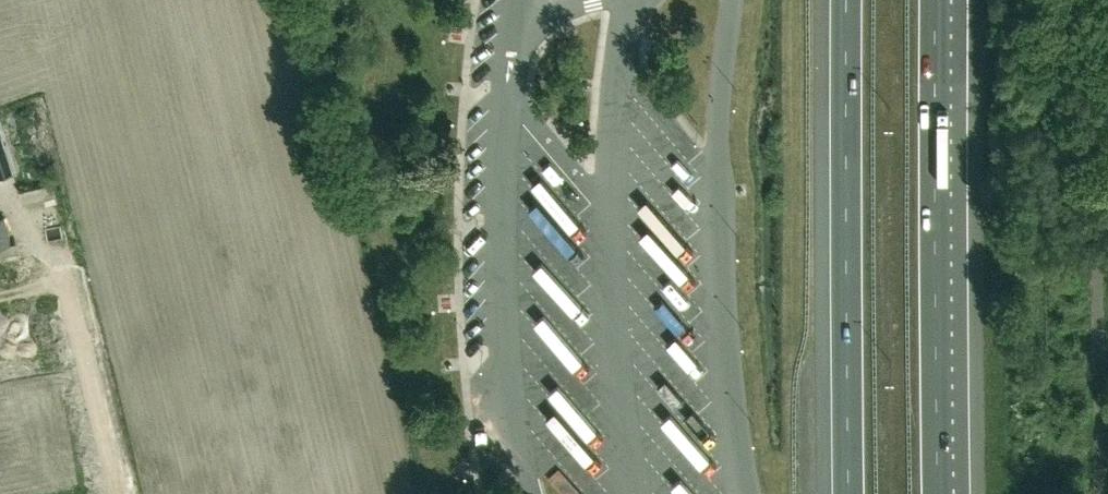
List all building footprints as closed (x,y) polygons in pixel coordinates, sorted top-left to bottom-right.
[(12,172),(0,133),(0,176),(12,172)] [(0,217),(0,248),(12,245),(4,216),(0,217)] [(549,336),(539,346),(588,398),(598,389),(549,336)]
